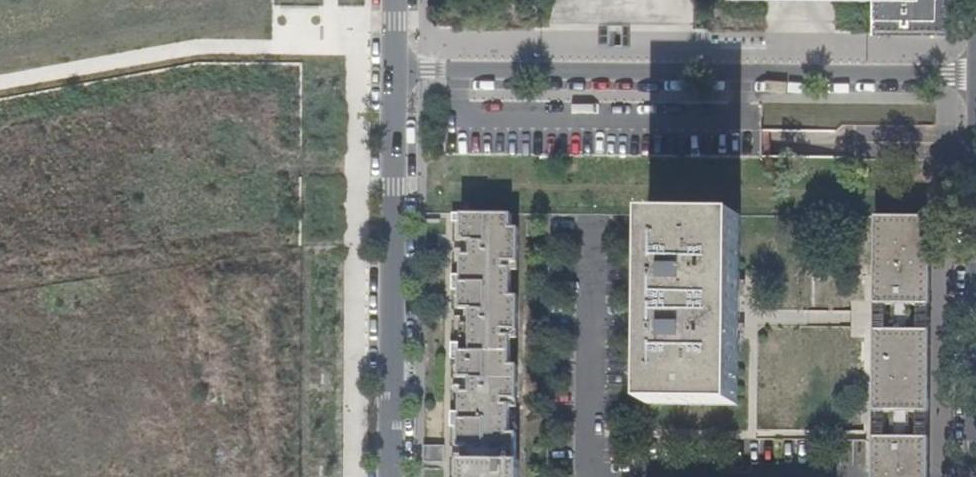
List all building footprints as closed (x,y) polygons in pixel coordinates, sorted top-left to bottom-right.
[(870,33),(946,34),(947,0),(870,0),(870,33)] [(742,218),(742,202),(710,202),(710,216),(646,215),(644,402),(734,403),(736,218),(742,218)] [(517,458),(507,458),(509,212),(450,211),(450,220),(459,220),(459,240),(464,240),(464,253),(459,253),(459,272),(450,272),(450,288),(459,288),(459,308),(464,308),(464,321),(459,321),(459,341),(450,341),(450,357),(459,357),(459,377),(464,377),(464,390),(459,390),(459,410),(450,410),(450,425),(459,426),(459,445),(464,445),(464,458),(459,458),(459,459),(461,459),(461,476),(517,476),(517,458)] [(930,218),(880,217),(879,303),(929,304),(930,218)] [(927,337),(877,336),(876,423),(926,423),(927,337)] [(877,444),(877,476),(927,476),(927,445),(877,444)]
